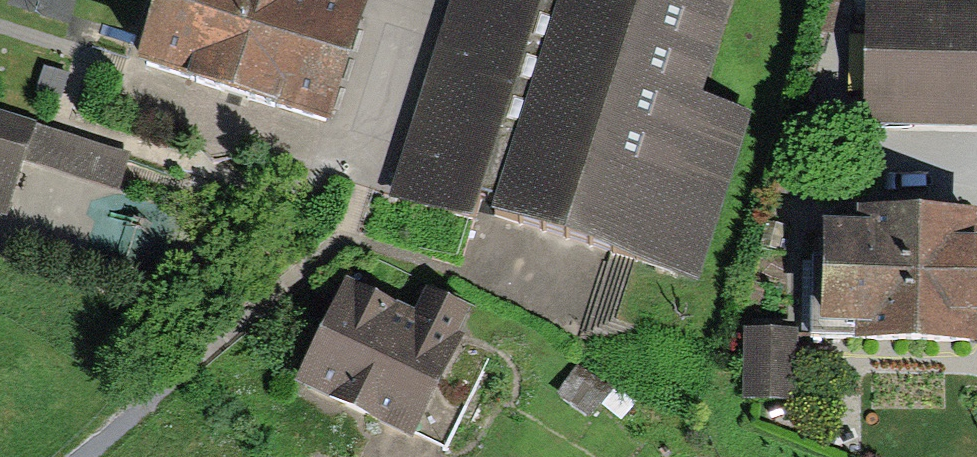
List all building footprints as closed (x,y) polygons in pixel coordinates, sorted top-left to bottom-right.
[(138,72),(330,134),(371,7),(349,0),(161,0),(138,72)] [(387,196),(468,221),(471,211),(696,279),(746,117),(700,103),(732,0),(449,0),(387,196)] [(864,123),(976,124),(976,0),(866,0),(864,123)] [(0,114),(0,216),(7,218),(25,162),(37,126),(5,116),(0,114)] [(132,156),(37,126),(25,162),(120,192),(132,156)] [(976,341),(976,210),(857,207),(856,225),(822,225),(820,325),(850,325),(850,339),(976,342),(976,341)] [(295,382),(412,437),(474,305),(428,284),(417,307),(347,274),(295,382)] [(799,398),(799,328),(745,328),(745,399),(799,398)] [(580,363),(559,392),(592,415),(613,386),(580,363)]
